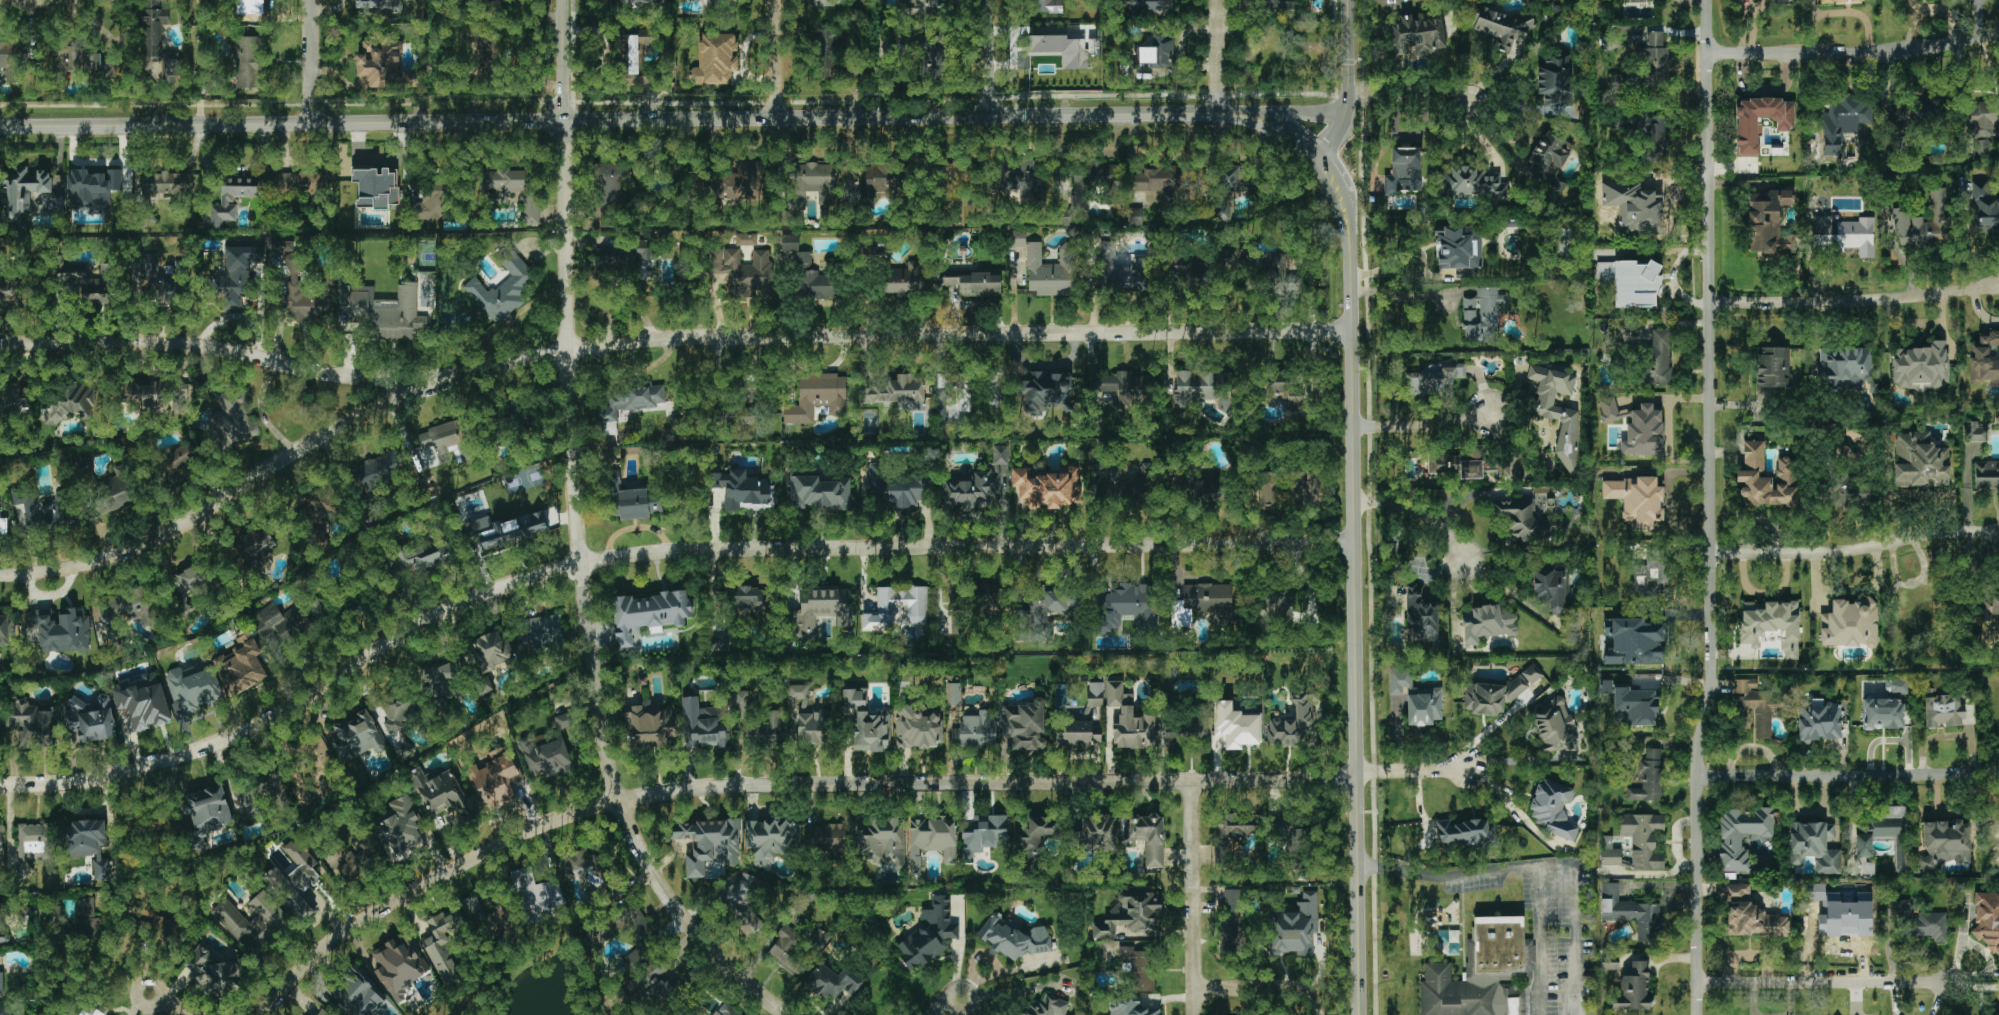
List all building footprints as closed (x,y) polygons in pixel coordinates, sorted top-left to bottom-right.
[(162,60),(162,83),(180,83),(181,52),(162,52),(162,25),(169,25),(169,8),(162,8),(162,0),(142,0),(141,60),(162,60)] [(263,0),(234,0),(234,14),(263,15),(263,0)] [(357,14),(402,13),(402,0),(389,0),(357,0),(357,14)] [(910,13),(925,14),(925,8),(945,8),(945,0),(911,0),(910,13)] [(1062,0),(1035,0),(1035,13),(1063,13),(1062,0)] [(1174,0),(1125,0),(1125,11),(1174,12),(1174,0)] [(1294,0),(1261,0),(1261,9),(1294,9),(1294,0)] [(1499,36),(1496,50),(1510,54),(1513,40),(1523,42),(1526,29),(1531,30),(1534,19),(1477,5),(1471,30),(1499,36)] [(1442,17),(1412,20),(1412,14),(1400,16),(1401,23),(1389,24),(1392,55),(1408,53),(1407,46),(1415,45),(1416,57),(1436,54),(1436,49),(1446,48),(1442,17)] [(628,74),(643,74),(644,44),(655,44),(655,30),(639,30),(638,35),(628,35),(628,74)] [(816,78),(834,77),(833,30),(815,30),(816,78)] [(1668,87),(1668,47),(1663,47),(1663,31),(1646,31),(1646,49),(1637,49),(1637,59),(1645,59),(1645,77),(1636,77),(1636,73),(1626,73),(1626,76),(1610,76),(1610,87),(1668,87)] [(693,84),(732,84),(732,71),(738,71),(738,54),(737,54),(736,33),(699,34),(700,67),(693,67),(693,84)] [(1029,53),(1061,52),(1061,70),(1086,69),(1086,39),(1068,39),(1068,35),(1029,36),(1029,53)] [(235,88),(260,89),(262,37),(237,36),(235,88)] [(478,36),(476,78),(488,78),(489,63),(499,63),(501,36),(478,36)] [(1173,36),(1151,36),(1151,44),(1135,43),(1134,68),(1172,69),(1173,36)] [(368,86),(395,87),(395,78),(409,78),(408,83),(415,83),(415,74),(401,73),(401,42),(362,41),(362,53),(356,53),(356,76),(368,76),(368,86)] [(6,68),(6,83),(20,83),(19,43),(0,44),(0,68),(6,68)] [(100,48),(53,46),(51,85),(65,85),(66,73),(116,75),(117,63),(100,62),(100,48)] [(940,47),(922,47),(923,78),(941,78),(940,47)] [(1014,52),(1013,69),(1029,69),(1029,53),(1014,52)] [(1572,55),(1538,55),(1538,94),(1544,95),(1544,107),(1555,107),(1555,114),(1571,114),(1572,55)] [(1942,94),(1930,94),(1932,131),(1944,130),(1942,94)] [(1842,123),(1870,123),(1870,110),(1862,110),(1862,96),(1837,96),(1837,100),(1828,100),(1828,113),(1822,113),(1822,156),(1842,156),(1842,123)] [(1735,156),(1759,156),(1760,119),(1777,119),(1776,130),(1794,130),(1794,100),(1736,99),(1735,156)] [(1909,125),(1910,106),(1890,106),(1890,125),(1909,125)] [(1665,114),(1617,114),(1617,129),(1645,128),(1645,163),(1665,163),(1665,114)] [(1574,146),(1549,130),(1519,176),(1533,185),(1543,171),(1552,178),(1574,146)] [(1992,155),(1992,139),(1973,140),(1973,155),(1992,155)] [(1398,191),(1420,191),(1421,148),(1392,148),(1391,175),(1384,174),(1384,196),(1398,196),(1398,191)] [(1039,159),(1013,159),(1013,163),(1001,163),(1001,189),(1021,189),(1021,198),(1039,198),(1039,159)] [(1442,197),(1507,197),(1507,183),(1500,183),(1501,172),(1484,172),(1484,167),(1472,167),(1472,160),(1452,160),(1452,168),(1442,168),(1442,197)] [(765,199),(765,161),(738,161),(738,172),(718,172),(718,200),(765,199)] [(598,227),(621,226),(620,189),(630,189),(630,164),(597,164),(598,227)] [(835,164),(790,164),(790,210),(806,210),(806,191),(818,191),(818,205),(834,205),(835,164)] [(865,165),(866,193),(896,192),(895,164),(865,165)] [(1131,191),(1164,191),(1164,201),(1154,201),(1154,203),(1167,203),(1167,196),(1185,197),(1186,167),(1132,166),(1131,191)] [(5,167),(2,220),(22,221),(23,214),(29,214),(31,192),(51,193),(52,170),(5,167)] [(398,168),(380,168),(380,167),(352,167),(352,182),(359,182),(359,208),(389,208),(389,205),(398,205),(398,168)] [(70,206),(90,205),(90,212),(111,211),(110,191),(123,190),(122,168),(68,170),(70,206)] [(488,204),(509,204),(509,193),(527,193),(527,170),(484,170),(484,191),(488,191),(488,204)] [(278,173),(278,197),(330,196),(330,172),(278,173)] [(194,195),(194,173),(141,173),(141,195),(194,195)] [(258,199),(257,177),(221,178),(222,205),(210,205),(210,229),(224,229),(223,221),(236,221),(236,199),(258,199)] [(1668,183),(1654,184),(1654,178),(1637,179),(1639,229),(1665,228),(1664,196),(1669,195),(1668,183)] [(414,196),(415,220),(452,219),(451,181),(424,182),(425,196),(414,196)] [(1998,232),(1998,200),(1988,200),(1988,182),(1972,182),(1972,232),(1998,232)] [(1948,244),(1945,188),(1931,189),(1932,222),(1923,223),(1922,217),(1908,217),(1908,208),(1892,208),(1894,236),(1899,235),(1900,246),(1948,244)] [(1748,191),(1748,253),(1796,253),(1796,234),(1780,234),(1780,206),(1792,206),(1792,191),(1748,191)] [(47,194),(46,211),(63,212),(64,194),(47,194)] [(539,196),(523,196),(523,225),(540,225),(539,196)] [(1142,225),(1142,208),(1128,208),(1128,225),(1142,225)] [(1813,252),(1844,252),(1844,248),(1858,248),(1858,258),(1874,258),(1874,217),(1859,217),(1859,222),(1832,222),(1832,216),(1813,216),(1813,252)] [(1437,269),(1455,269),(1456,279),(1472,278),(1472,269),(1482,269),(1481,226),(1442,227),(1443,230),(1436,230),(1437,269)] [(1027,247),(1028,290),(1036,290),(1036,296),(1076,295),(1075,244),(1059,244),(1059,264),(1042,264),(1041,242),(1026,242),(1025,231),(1010,231),(1011,247),(1027,247)] [(799,251),(798,235),(781,235),(782,251),(799,251)] [(293,252),(293,241),(270,240),(270,251),(293,252)] [(646,240),(633,242),(635,263),(654,261),(653,247),(647,248),(646,240)] [(1116,242),(1102,242),(1102,291),(1149,291),(1150,258),(1134,258),(1134,265),(1116,265),(1116,242)] [(226,246),(226,274),(216,274),(215,299),(224,299),(224,309),(242,309),(242,297),(249,297),(250,263),(263,263),(264,247),(226,246)] [(496,326),(525,302),(518,293),(537,278),(512,247),(498,259),(511,275),(489,293),(475,276),(463,286),(496,326)] [(628,249),(596,249),(596,273),(610,273),(610,270),(628,270),(628,249)] [(740,249),(713,249),(713,273),(729,273),(729,296),(771,296),(771,250),(752,250),(752,265),(740,265),(740,249)] [(811,269),(812,252),(797,252),(796,268),(811,269)] [(158,254),(144,254),(143,291),(173,291),(173,282),(170,282),(170,275),(157,275),(158,254)] [(175,261),(175,276),(185,276),(185,261),(175,261)] [(1597,262),(1597,279),(1614,279),(1614,307),(1654,307),(1654,294),(1659,294),(1659,263),(1647,263),(1647,262),(1597,262)] [(115,303),(113,263),(99,264),(100,274),(88,275),(88,263),(56,265),(57,284),(72,283),(73,288),(79,287),(81,305),(115,303)] [(328,320),(329,276),(318,275),(318,289),(305,288),(305,281),(300,281),(300,265),(290,264),(289,319),(328,320)] [(917,295),(916,268),(884,269),(885,296),(917,295)] [(837,298),(837,274),(819,275),(819,270),(797,271),(797,298),(837,298)] [(959,296),(1001,295),(1001,270),(939,272),(940,286),(959,286),(959,296)] [(17,304),(18,281),(0,280),(0,303),(17,304)] [(339,286),(339,329),(365,329),(365,339),(416,339),(416,331),(427,331),(427,316),(417,316),(417,282),(397,282),(397,301),(374,301),(374,286),(339,286)] [(1463,298),(1464,340),(1499,339),(1498,304),(1505,304),(1505,294),(1498,294),(1498,287),(1476,288),(1477,297),(1463,298)] [(1647,329),(1646,384),(1670,385),(1671,330),(1647,329)] [(1988,331),(1988,336),(1979,336),(1979,342),(1969,342),(1969,382),(1998,382),(1998,331),(1988,331)] [(1946,340),(1930,340),(1930,348),(1893,349),(1894,389),(1947,388),(1946,340)] [(1756,387),(1790,388),(1791,348),(1757,347),(1756,387)] [(1871,348),(1819,347),(1818,389),(1862,389),(1862,380),(1871,380),(1871,348)] [(1583,411),(1553,406),(1556,393),(1572,396),(1576,374),(1529,366),(1527,379),(1535,381),(1529,416),(1562,421),(1554,469),(1573,473),(1583,411)] [(1466,378),(1466,368),(1406,368),(1406,394),(1453,394),(1453,378),(1466,378)] [(1232,372),(1174,371),(1174,408),(1190,408),(1190,400),(1218,400),(1217,413),(1231,413),(1232,372)] [(945,373),(946,425),(963,425),(963,413),(971,413),(971,385),(987,385),(987,412),(1005,412),(1005,372),(945,373)] [(1073,373),(1028,372),(1028,380),(1022,379),(1022,413),(1047,413),(1047,409),(1072,409),(1073,373)] [(1287,373),(1263,373),(1262,400),(1270,400),(1269,407),(1301,408),(1302,383),(1287,382),(1287,373)] [(784,424),(815,424),(814,407),(829,407),(829,414),(846,414),(846,377),(838,377),(838,374),(799,374),(799,406),(784,406),(784,424)] [(863,384),(863,404),(924,406),(925,380),(916,380),(917,374),(897,374),(896,384),(863,384)] [(163,380),(123,382),(124,403),(138,402),(138,408),(153,407),(153,411),(165,411),(163,380)] [(618,411),(658,409),(657,404),(665,403),(664,385),(651,386),(651,384),(610,387),(611,406),(599,407),(600,422),(618,421),(618,411)] [(46,422),(71,422),(71,413),(93,413),(93,386),(47,385),(46,422)] [(31,413),(30,388),(0,389),(0,414),(31,413)] [(211,394),(217,444),(255,439),(249,390),(211,394)] [(1663,456),(1663,409),(1653,409),(1653,406),(1616,406),(1616,399),(1600,399),(1600,421),(1626,421),(1626,438),(1621,438),(1621,456),(1663,456)] [(410,433),(415,452),(434,447),(436,457),(454,452),(457,463),(469,460),(460,421),(410,433)] [(1986,442),(1986,428),(1977,428),(1977,422),(1967,421),(1967,441),(1986,442)] [(1931,432),(1895,432),(1895,486),(1949,486),(1949,448),(1931,448),(1931,432)] [(1796,506),(1797,458),(1776,457),(1775,477),(1764,477),(1765,441),(1744,441),(1743,470),(1736,470),(1736,482),(1742,482),(1741,505),(1796,506)] [(174,476),(185,470),(187,473),(201,465),(188,443),(155,462),(168,483),(175,479),(174,476)] [(1008,446),(993,446),(993,465),(1009,464),(1008,446)] [(1483,476),(1483,450),(1448,450),(1448,451),(1428,452),(1428,476),(1483,476)] [(1496,476),(1510,476),(1510,460),(1483,460),(1483,470),(1496,471),(1496,476)] [(1974,461),(1975,488),(1998,488),(1998,461),(1974,461)] [(933,501),(932,475),(886,476),(886,463),(867,464),(868,494),(891,494),(891,509),(916,509),(916,501),(933,501)] [(1121,479),(1120,466),(1112,466),(1113,497),(1135,497),(1134,479),(1121,479)] [(136,504),(125,467),(115,469),(117,477),(90,485),(99,515),(136,504)] [(1080,504),(1079,467),(1069,467),(1069,474),(1031,474),(1031,468),(1011,468),(1012,486),(1018,486),(1018,500),(1026,499),(1027,508),(1047,507),(1047,509),(1061,509),(1061,504),(1080,504)] [(772,478),(746,478),(746,470),(729,470),(729,474),(724,474),(724,510),(772,510),(772,478)] [(942,479),(943,506),(996,506),(995,482),(1000,482),(1000,471),(973,472),(973,478),(942,479)] [(1321,505),(1320,471),(1306,471),(1288,471),(1288,476),(1276,476),(1276,472),(1259,472),(1259,507),(1276,507),(1276,492),(1292,492),(1292,505),(1321,505)] [(1830,473),(1834,508),(1873,504),(1870,477),(1848,479),(1847,471),(1830,473)] [(850,509),(850,478),(841,478),(841,481),(819,481),(819,476),(790,476),(790,509),(850,509)] [(1603,480),(1603,499),(1623,499),(1623,521),(1632,521),(1632,530),(1654,530),(1654,521),(1664,521),(1664,508),(1662,508),(1662,486),(1656,486),(1656,476),(1633,477),(1633,480),(1603,480)] [(314,548),(327,539),(319,527),(346,509),(329,483),(306,498),(310,504),(292,515),(314,548)] [(27,532),(76,527),(72,491),(55,492),(56,503),(38,505),(37,493),(22,495),(21,488),(11,489),(13,505),(24,504),(27,532)] [(620,521),(650,518),(650,512),(663,511),(661,497),(648,498),(647,488),(618,490),(620,521)] [(1534,520),(1535,500),(1493,498),(1492,518),(1506,518),(1505,528),(1511,528),(1511,538),(1559,540),(1560,521),(1534,520)] [(548,532),(543,511),(491,525),(489,516),(471,521),(479,551),(548,532)] [(277,545),(262,523),(231,543),(253,577),(265,569),(258,558),(277,545)] [(1670,600),(1670,548),(1648,549),(1648,565),(1635,565),(1635,600),(1670,600)] [(199,559),(171,571),(181,594),(209,581),(199,559)] [(1576,616),(1576,604),(1569,604),(1569,563),(1534,563),(1534,604),(1547,604),(1547,616),(1576,616)] [(1099,634),(1112,635),(1112,629),(1121,629),(1122,615),(1136,616),(1135,628),(1155,629),(1157,586),(1111,584),(1110,594),(1101,593),(1099,634)] [(1233,584),(1183,584),(1183,600),(1172,600),(1172,629),(1192,629),(1192,613),(1213,613),(1213,625),(1233,625),(1233,584)] [(1438,603),(1423,603),(1423,584),(1406,585),(1406,642),(1421,642),(1421,648),(1438,647),(1438,603)] [(157,625),(148,585),(107,595),(110,608),(101,610),(109,642),(122,639),(118,622),(140,617),(142,628),(157,625)] [(1000,585),(970,585),(970,593),(961,593),(961,586),(950,586),(950,602),(962,602),(962,599),(973,599),(973,612),(1000,612),(1000,585)] [(927,586),(877,586),(877,613),(862,613),(862,630),(893,630),(893,606),(908,606),(908,624),(927,624),(927,586)] [(766,613),(765,587),(735,587),(735,590),(726,590),(726,610),(743,610),(743,613),(766,613)] [(1292,617),(1291,588),(1254,590),(1256,619),(1292,617)] [(846,589),(801,589),(801,610),(790,610),(791,639),(816,639),(816,617),(836,617),(836,627),(852,627),(851,604),(846,604),(846,589)] [(1016,642),(1051,642),(1052,621),(1047,621),(1047,612),(1077,612),(1078,592),(1029,591),(1029,611),(1017,611),(1016,642)] [(613,597),(617,649),(633,648),(633,635),(642,634),(641,629),(685,626),(684,619),(692,618),(691,598),(687,598),(687,592),(613,597)] [(1981,619),(1998,620),(1998,596),(1982,596),(1981,619)] [(1820,646),(1877,646),(1878,597),(1863,597),(1863,601),(1831,600),(1831,613),(1821,613),(1820,646)] [(1799,660),(1797,601),(1740,603),(1741,644),(1751,644),(1751,649),(1759,648),(1758,631),(1784,631),(1784,640),(1782,640),(1782,660),(1799,660)] [(250,616),(262,638),(277,630),(283,641),(311,626),(299,604),(281,614),(274,602),(250,616)] [(1464,646),(1478,645),(1478,637),(1517,635),(1516,611),(1500,612),(1499,605),(1470,607),(1471,613),(1462,614),(1464,646)] [(37,652),(91,651),(89,616),(76,617),(76,608),(67,608),(67,615),(54,615),(54,609),(36,610),(37,652)] [(952,634),(970,634),(970,610),(951,610),(952,634)] [(10,646),(9,615),(0,615),(0,646),(10,646)] [(515,620),(517,638),(522,637),(523,649),(539,647),(538,641),(549,640),(550,648),(564,646),(560,615),(515,620)] [(1664,623),(1643,623),(1643,618),(1604,619),(1604,635),(1613,635),(1613,649),(1604,649),(1604,664),(1664,664),(1664,623)] [(484,673),(514,660),(501,628),(471,641),(484,673)] [(230,696),(268,678),(257,655),(262,653),(251,631),(236,639),(240,647),(213,660),(230,696)] [(723,650),(727,650),(726,637),(712,637),(712,647),(723,647),(723,650)] [(451,696),(449,689),(469,681),(460,657),(425,671),(430,685),(426,687),(432,703),(451,696)] [(185,716),(201,712),(199,705),(223,698),(211,660),(166,674),(174,700),(180,698),(185,716)] [(1543,676),(1533,663),(1505,685),(1465,683),(1464,705),(1472,715),(1496,716),(1503,710),(1504,703),(1508,703),(1543,676)] [(1390,696),(1406,695),(1407,726),(1434,725),(1434,721),(1442,720),(1442,687),(1412,687),(1412,669),(1389,669),(1390,696)] [(127,707),(134,733),(172,722),(159,672),(110,685),(117,710),(127,707)] [(1735,679),(1735,730),(1751,730),(1751,710),(1755,710),(1755,739),(1772,739),(1772,709),(1777,709),(1777,691),(1758,690),(1758,679),(1735,679)] [(1885,679),(1885,693),(1908,694),(1909,679),(1885,679)] [(1154,711),(1143,711),(1143,717),(1133,717),(1133,694),(1123,694),(1123,681),(1107,681),(1107,707),(1119,707),(1119,724),(1113,724),(1113,749),(1154,748),(1154,711)] [(1103,707),(1103,683),(1088,682),(1087,706),(1103,707)] [(961,683),(947,683),(947,705),(961,705),(961,683)] [(829,744),(830,710),(808,709),(808,686),(789,685),(788,701),(799,701),(798,743),(829,744)] [(1924,689),(1926,728),(1937,728),(1937,727),(1964,725),(1962,699),(1969,698),(1968,686),(1960,686),(1960,693),(1937,695),(1937,688),(1924,689)] [(1658,725),(1657,688),(1613,689),(1614,710),(1626,710),(1626,726),(1658,725)] [(867,689),(842,689),(843,709),(867,708),(867,689)] [(748,691),(740,691),(740,709),(749,709),(748,691)] [(1268,746),(1311,745),(1310,691),(1294,691),(1294,719),(1268,719),(1268,746)] [(399,719),(418,712),(410,692),(381,704),(388,720),(383,722),(399,760),(414,753),(399,719)] [(73,745),(117,737),(109,695),(64,703),(69,734),(71,734),(73,745)] [(682,697),(684,748),(729,745),(729,732),(726,732),(724,706),(699,707),(699,696),(682,697)] [(1043,698),(1032,698),(1032,704),(1003,705),(1004,737),(1012,737),(1012,750),(1047,749),(1047,736),(1044,736),(1043,698)] [(1544,755),(1578,746),(1566,698),(1531,707),(1544,755)] [(1904,728),(1903,703),(1898,704),(1898,698),(1863,699),(1864,729),(1904,728)] [(59,744),(57,706),(29,707),(29,699),(15,699),(15,706),(10,706),(12,746),(59,744)] [(667,747),(667,730),(672,730),(672,709),(650,709),(650,700),(643,700),(643,705),(624,706),(625,735),(632,735),(632,747),(667,747)] [(1214,736),(1225,736),(1225,750),(1242,750),(1242,744),(1260,745),(1260,713),(1232,713),(1232,700),(1214,700),(1214,736)] [(1841,740),(1841,702),(1798,703),(1799,740),(1841,740)] [(331,741),(342,763),(372,747),(376,754),(388,748),(367,708),(332,726),(338,737),(331,741)] [(896,748),(942,747),(942,717),(921,717),(921,709),(896,710),(896,748)] [(780,710),(764,710),(764,724),(745,724),(745,745),(779,746),(780,710)] [(951,748),(982,748),(982,746),(996,746),(996,720),(991,720),(991,710),(979,710),(978,716),(962,716),(962,729),(951,728),(951,748)] [(890,711),(853,712),(854,751),(890,750),(890,711)] [(574,725),(570,712),(555,717),(559,730),(574,725)] [(1208,723),(1167,724),(1168,742),(1208,741),(1208,723)] [(574,768),(562,737),(523,751),(532,777),(546,772),(548,778),(574,768)] [(1661,801),(1663,749),(1645,748),(1645,760),(1639,759),(1638,774),(1643,774),(1643,789),(1628,788),(1627,800),(1661,801)] [(429,818),(455,805),(461,817),(472,811),(450,769),(441,774),(438,768),(424,775),(420,767),(406,774),(429,818)] [(1573,789),(1540,778),(1526,823),(1575,838),(1579,827),(1566,823),(1569,813),(1566,812),(1573,789)] [(260,790),(244,788),(241,816),(257,818),(260,790)] [(426,846),(418,832),(427,827),(407,793),(388,804),(391,810),(369,823),(386,852),(394,847),(401,860),(426,846)] [(1856,857),(1872,857),(1872,836),(1895,835),(1896,872),(1907,872),(1906,806),(1888,806),(1888,815),(1870,815),(1870,823),(1856,824),(1856,857)] [(1751,871),(1751,849),(1741,849),(1741,836),(1773,836),(1773,809),(1720,809),(1720,843),(1718,843),(1718,871),(1751,871)] [(1261,815),(1225,814),(1225,824),(1217,824),(1217,838),(1261,839),(1261,815)] [(1007,848),(1007,815),(974,815),(973,825),(963,825),(962,863),(973,863),(973,853),(983,853),(983,847),(1007,848)] [(1164,868),(1163,815),(1126,815),(1127,844),(1144,843),(1145,868),(1164,868)] [(1632,870),(1664,870),(1664,853),(1655,853),(1655,832),(1664,832),(1664,815),(1620,815),(1619,836),(1632,836),(1632,870)] [(1116,850),(1116,817),(1082,816),(1082,831),(1069,831),(1069,849),(1116,850)] [(1288,862),(1299,862),(1299,853),(1293,853),(1293,845),(1301,845),(1301,842),(1309,842),(1309,830),(1290,830),(1291,816),(1268,816),(1268,833),(1288,833),(1288,862)] [(1059,817),(1029,817),(1028,829),(1019,829),(1018,850),(1028,850),(1027,861),(1041,862),(1041,837),(1059,838),(1059,817)] [(902,865),(903,818),(870,818),(870,828),(859,828),(859,859),(879,859),(879,865),(902,865)] [(105,820),(65,822),(66,858),(94,856),(95,880),(110,880),(109,858),(101,858),(101,847),(107,846),(105,820)] [(740,862),(738,820),(674,822),(675,840),(692,839),(693,854),(685,855),(686,878),(705,877),(705,863),(740,862)] [(1436,820),(1437,843),(1447,843),(1448,850),(1497,847),(1496,827),(1487,827),(1487,820),(1451,822),(1450,820),(1436,820)] [(745,821),(744,849),(755,849),(754,864),(774,865),(774,853),(796,853),(796,821),(778,821),(745,821)] [(1841,874),(1841,849),(1826,849),(1826,838),(1835,839),(1835,823),(1790,822),(1789,865),(1803,865),(1803,856),(1815,857),(1815,874),(1841,874)] [(54,859),(52,823),(16,825),(18,873),(35,872),(35,860),(54,859)] [(1998,856),(1998,823),(1991,823),(1991,856),(1998,856)] [(845,850),(845,825),(807,824),(806,849),(845,850)] [(300,893),(320,877),(312,867),(317,863),(296,837),(283,848),(298,867),(285,877),(276,866),(264,876),(301,923),(315,911),(300,893)] [(371,869),(358,847),(340,857),(343,862),(336,867),(346,884),(371,869)] [(1621,850),(1602,849),(1601,865),(1621,865),(1621,850)] [(563,852),(564,881),(607,880),(606,856),(585,857),(585,851),(563,852)] [(558,879),(535,884),(531,867),(509,872),(514,891),(519,890),(526,923),(566,914),(558,879)] [(764,926),(746,898),(760,889),(748,871),(734,881),(736,884),(720,895),(748,937),(764,926)] [(1601,921),(1637,921),(1637,941),(1661,941),(1661,903),(1619,903),(1619,883),(1601,883),(1601,921)] [(1724,897),(1751,896),(1750,883),(1724,884),(1724,897)] [(1871,902),(1825,902),(1825,884),(1804,884),(1804,901),(1818,901),(1819,935),(1871,935),(1871,902)] [(249,922),(226,897),(211,911),(251,955),(291,919),(264,889),(247,904),(257,915),(249,922)] [(1239,889),(1223,890),(1224,925),(1241,925),(1239,889)] [(1093,938),(1136,938),(1135,934),(1153,933),(1153,925),(1159,925),(1159,891),(1117,891),(1117,914),(1104,915),(1105,923),(1093,923),(1093,938)] [(1318,891),(1303,891),(1302,904),(1287,904),(1286,912),(1271,912),(1270,953),(1297,953),(1297,956),(1313,956),(1313,934),(1317,934),(1318,891)] [(1974,893),(1975,937),(1985,937),(1985,953),(1998,952),(1998,964),(1998,893),(1974,893)] [(458,902),(471,931),(489,923),(492,929),(508,922),(502,908),(484,915),(475,894),(458,902)] [(921,927),(896,945),(901,952),(901,959),(910,972),(920,964),(925,964),(949,946),(944,939),(959,939),(959,925),(950,925),(950,895),(932,895),(932,909),(921,909),(921,927)] [(77,898),(77,921),(61,921),(61,906),(51,906),(51,943),(67,943),(67,935),(78,935),(78,938),(97,938),(97,898),(77,898)] [(1947,913),(1912,914),(1912,900),(1896,900),(1896,921),(1906,921),(1906,937),(1933,936),(1933,943),(1947,942),(1947,913)] [(654,933),(638,906),(620,916),(641,951),(650,946),(646,938),(654,933)] [(1788,937),(1789,910),(1728,906),(1726,934),(1788,937)] [(1051,951),(1048,926),(1030,928),(1031,937),(1013,929),(1011,919),(1008,920),(990,911),(978,938),(986,941),(990,941),(991,950),(1016,961),(1019,955),(1030,954),(1051,951)] [(462,978),(444,944),(449,941),(445,932),(458,925),(452,914),(446,917),(443,912),(425,921),(432,935),(421,940),(445,986),(462,978)] [(1530,941),(1524,941),(1523,916),(1467,918),(1470,980),(1451,981),(1450,962),(1421,963),(1423,1014),(1533,1014),(1530,941)] [(766,955),(799,979),(811,961),(795,950),(804,937),(787,925),(766,955)] [(1221,954),(1244,952),(1243,925),(1219,927),(1221,954)] [(374,972),(394,1000),(433,972),(413,944),(408,948),(404,942),(398,946),(392,938),(371,953),(381,967),(374,972)] [(211,993),(242,990),(241,983),(246,976),(244,955),(238,956),(234,961),(211,964),(210,951),(198,943),(184,965),(194,972),(195,983),(211,993)] [(1119,962),(1133,962),(1134,991),(1154,991),(1153,951),(1134,951),(1134,946),(1119,946),(1119,962)] [(1647,1010),(1648,961),(1631,961),(1631,970),(1621,969),(1621,995),(1612,994),(1611,1009),(1647,1010)] [(852,997),(864,981),(845,967),(838,975),(820,962),(805,983),(832,1003),(842,990),(852,997)] [(360,964),(342,975),(348,985),(339,991),(354,1014),(380,1014),(383,1013),(378,1006),(384,1002),(360,964)] [(658,1007),(677,995),(665,977),(646,990),(658,1007)] [(1045,994),(1042,1005),(1026,1000),(1021,1014),(1054,1014),(1055,1014),(1057,1014),(1065,1014),(1069,1002),(1045,994)] [(1159,1008),(1140,1008),(1140,998),(1111,998),(1111,1014),(1159,1014),(1159,1008)] [(107,1010),(89,1000),(81,1014),(105,1014),(107,1010)] [(725,1001),(714,1014),(743,1014),(725,1001)] [(7,1004),(0,1006),(0,1014),(11,1014),(7,1004)]
